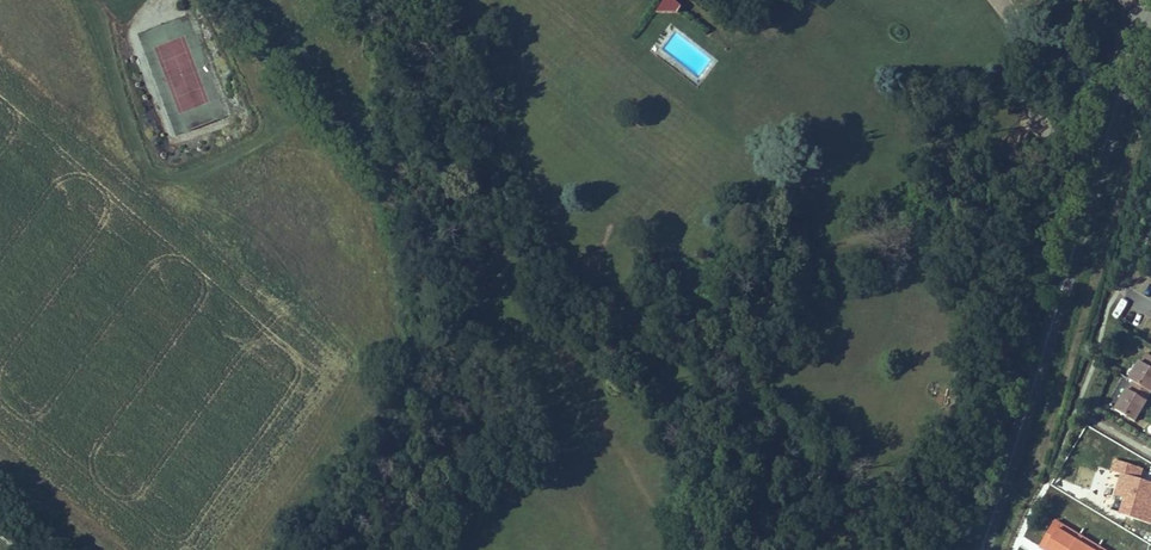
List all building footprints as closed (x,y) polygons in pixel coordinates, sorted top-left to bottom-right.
[(674,0),(663,0),(656,13),(678,13),(682,7),(674,0)] [(1147,355),(1130,383),(1131,384),(1150,395),(1150,357),(1147,355)] [(1150,395),(1131,384),(1115,412),(1137,425),(1143,415),(1148,407),(1149,405),(1145,402),(1150,395)] [(1140,478),(1143,469),(1114,459),(1110,470),(1120,473),(1114,494),(1123,497),(1118,513),(1150,524),(1150,482),(1140,478)] [(1079,536),(1055,522),(1042,543),(1054,549),(1071,549),(1079,536)] [(1079,536),(1071,549),(1097,549),(1099,547),(1079,536)]
